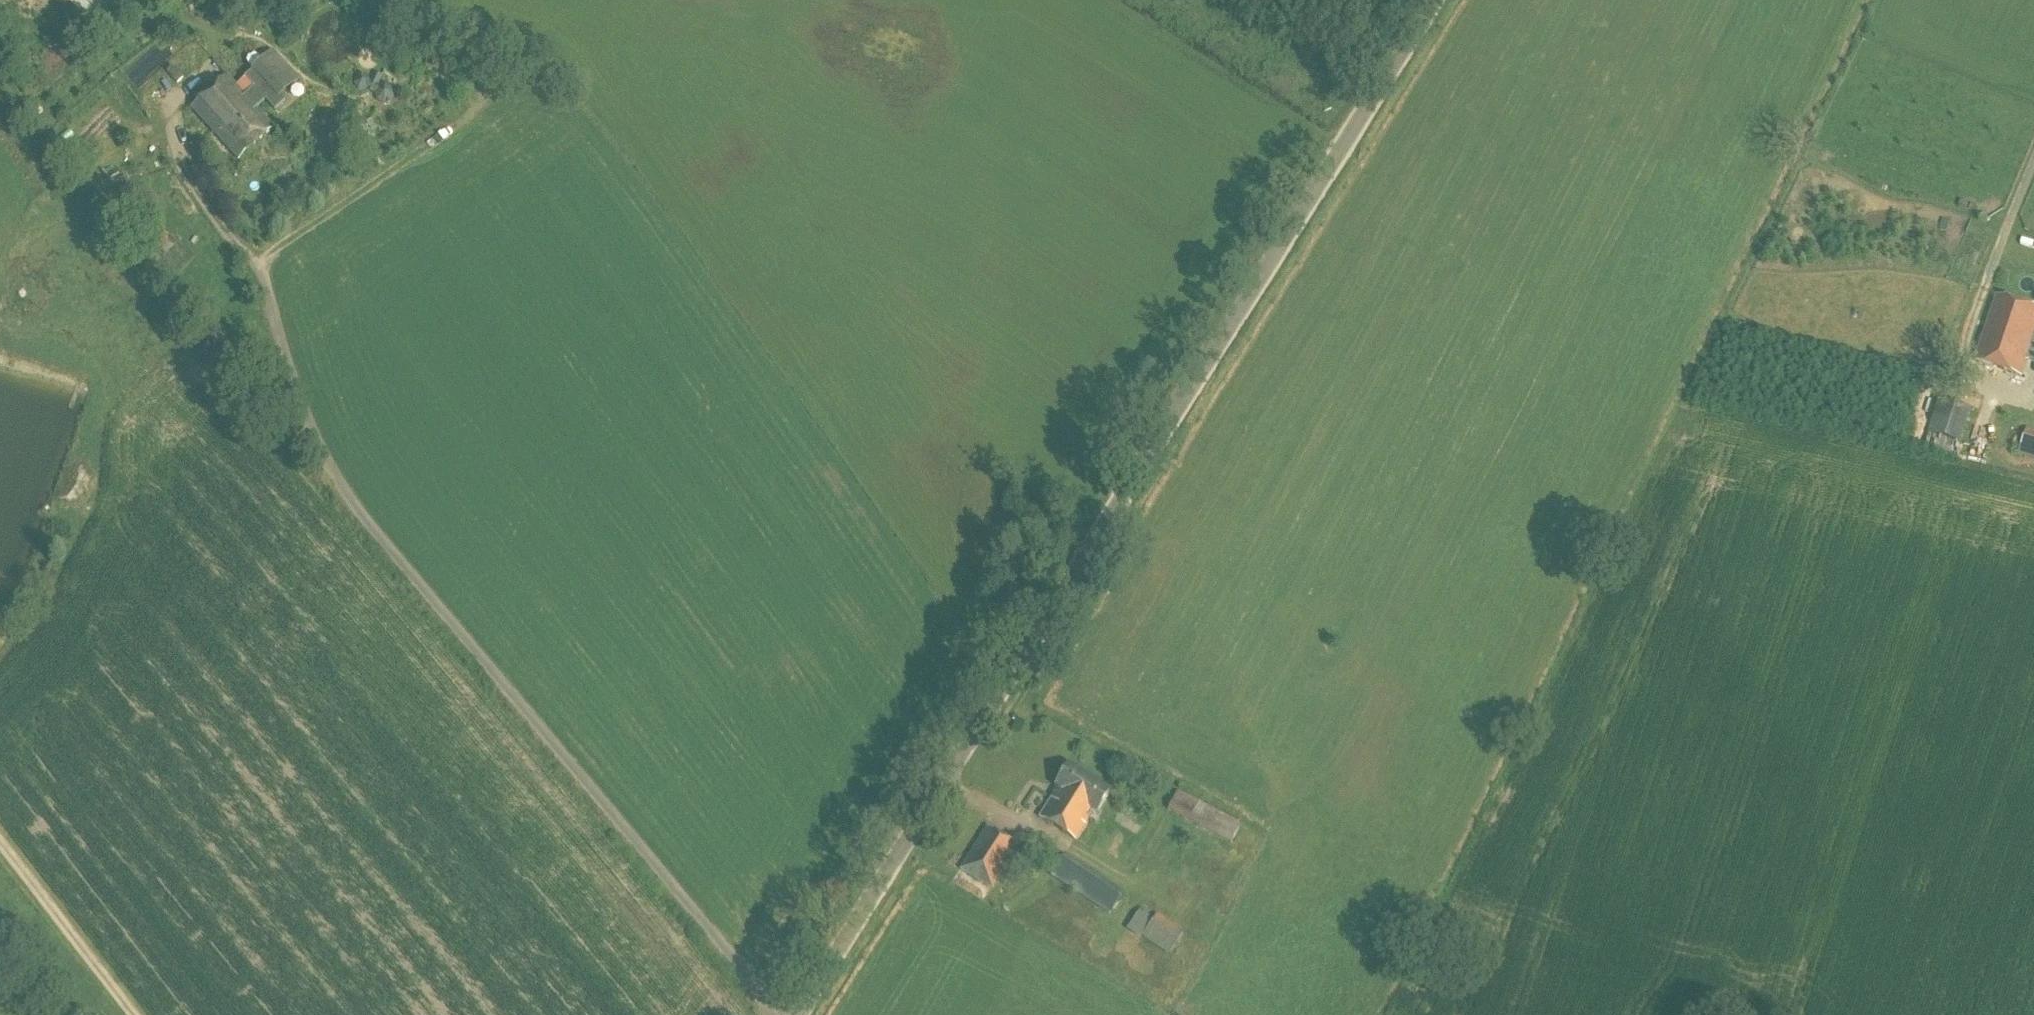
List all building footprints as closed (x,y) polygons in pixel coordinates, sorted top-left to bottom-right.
[(271,53),(251,72),(251,73),(245,79),(255,89),(246,97),(256,109),(265,101),(275,111),(285,102),(281,98),(299,81),(271,53)] [(393,87),(386,84),(378,86),(384,76),(376,72),(371,82),(369,77),(364,75),(359,77),(356,82),(358,87),(363,90),(368,88),(366,91),(374,95),(375,94),(378,101),(385,105),(392,102),(396,95),(393,87)] [(238,160),(274,128),(256,109),(246,97),(227,77),(192,109),(238,160)] [(1950,223),(1943,220),(1939,230),(1946,233),(1950,223)] [(1998,297),(1976,362),(2022,377),(2032,347),(2033,348),(2033,309),(1998,297)] [(1928,436),(1960,446),(1971,411),(1938,401),(1928,436)] [(2033,457),(2033,432),(2027,430),(2020,452),(2033,457)] [(1039,818),(1075,840),(1089,818),(1096,823),(1101,814),(1097,812),(1111,791),(1069,764),(1055,786),(1058,788),(1039,818)] [(1166,811),(1230,844),(1239,824),(1177,791),(1166,811)] [(960,869),(992,888),(1018,847),(987,827),(960,869)] [(1051,875),(1109,914),(1123,894),(1064,855),(1051,875)] [(1126,928),(1168,956),(1183,933),(1156,915),(1152,921),(1138,911),(1126,928)]
